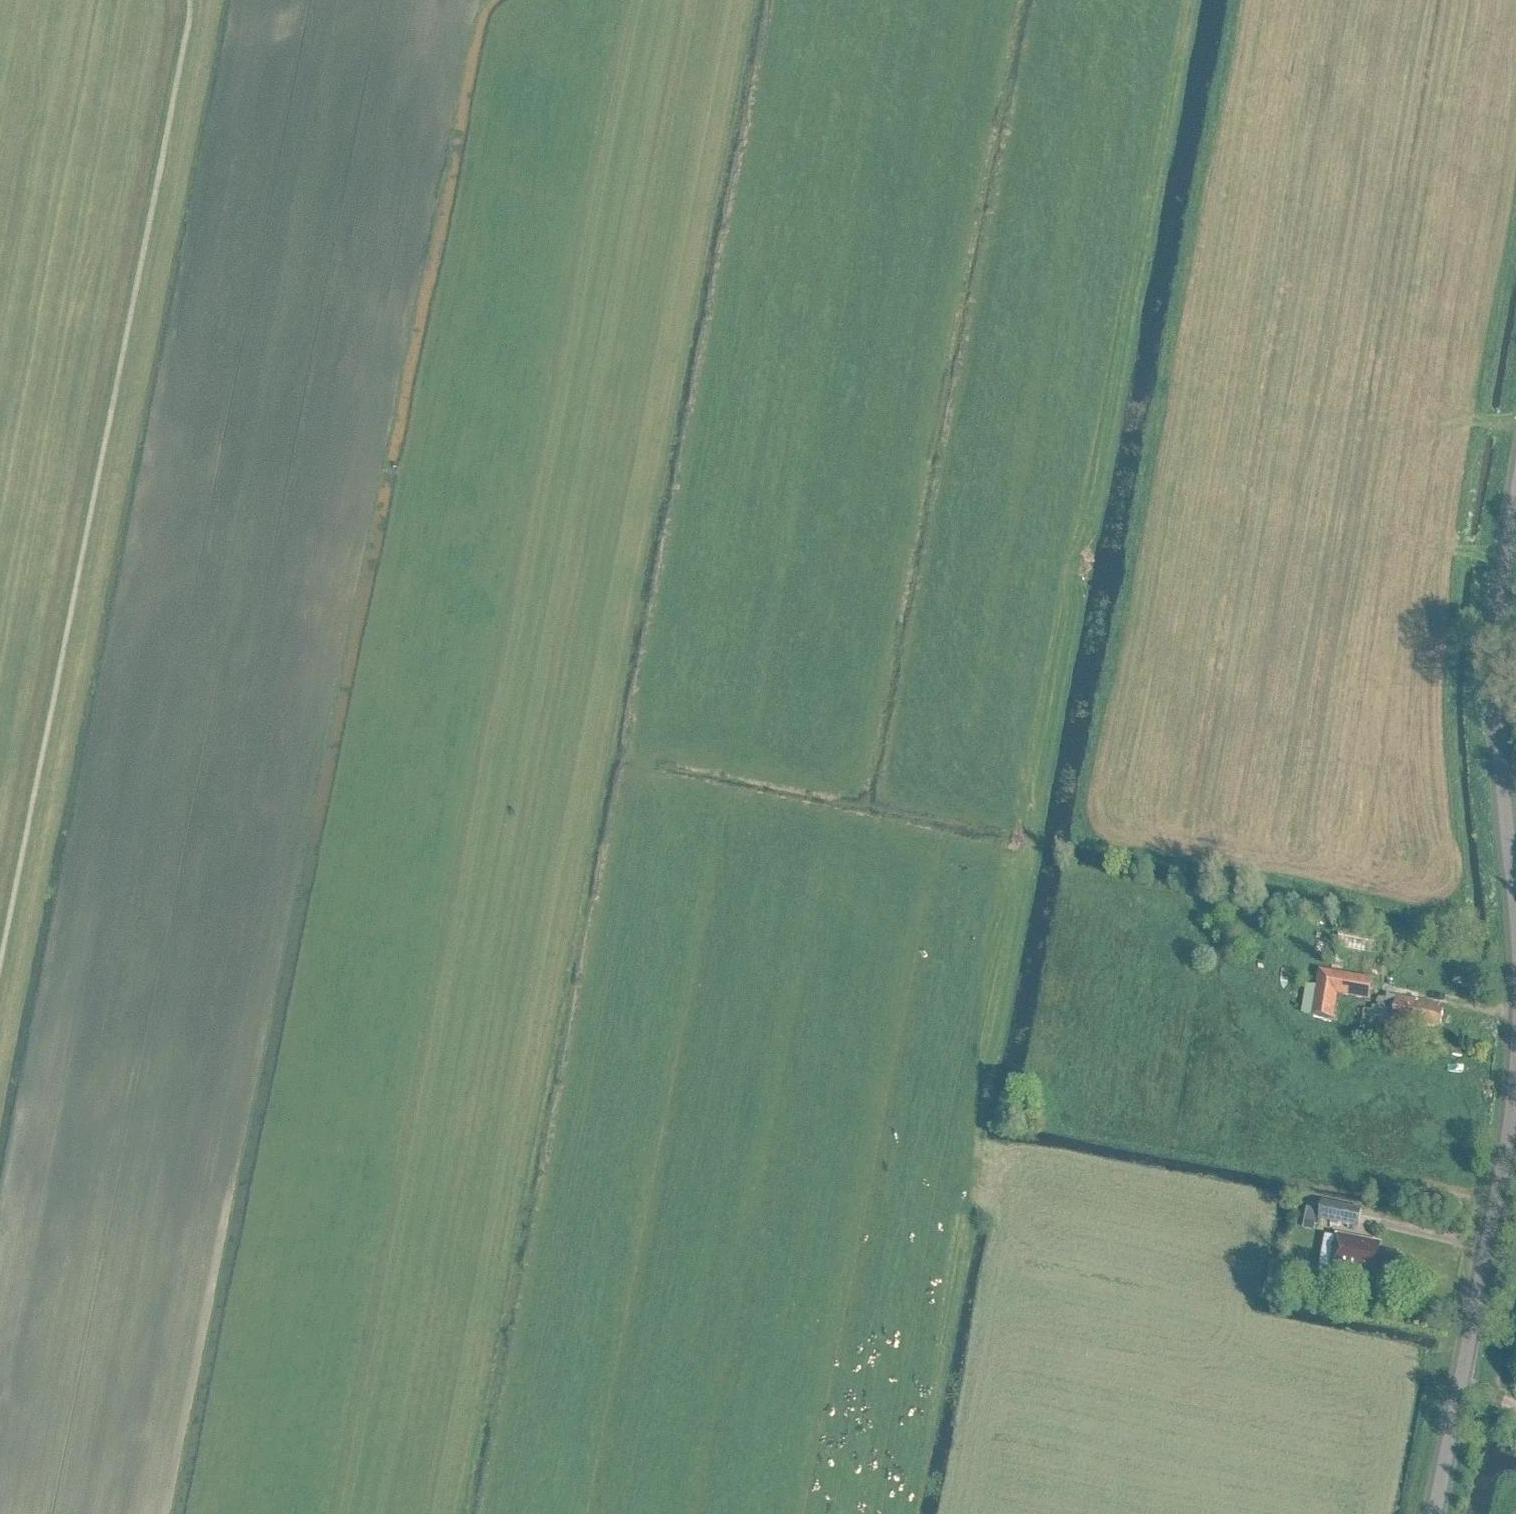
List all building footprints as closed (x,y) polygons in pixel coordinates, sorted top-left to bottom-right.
[(1373,981),(1321,972),(1313,1016),(1334,1020),(1338,996),(1369,1002),(1373,981)] [(1363,1009),(1360,1030),(1389,1035),(1392,1025),(1419,1030),(1420,1025),(1440,1029),(1444,1012),(1438,1011),(1439,1006),(1397,997),(1396,1001),(1377,998),(1375,1008),(1372,1007),(1371,1010),(1363,1009)] [(1358,1228),(1362,1210),(1323,1202),(1319,1220),(1358,1228)] [(1374,1280),(1376,1271),(1399,1276),(1402,1258),(1397,1257),(1398,1252),(1380,1248),(1381,1245),(1338,1236),(1331,1272),(1374,1280)]
